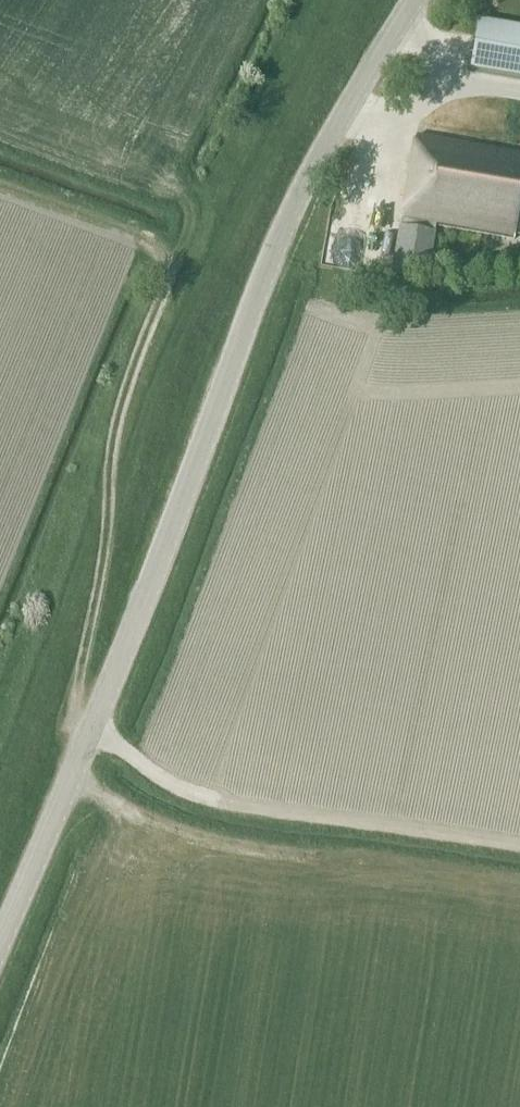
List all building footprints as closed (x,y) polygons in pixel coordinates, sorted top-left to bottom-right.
[(478,20),(470,68),(519,76),(519,27),(478,20)] [(435,225),(513,239),(514,234),(519,235),(519,155),(415,136),(392,269),(426,275),(435,225)]
